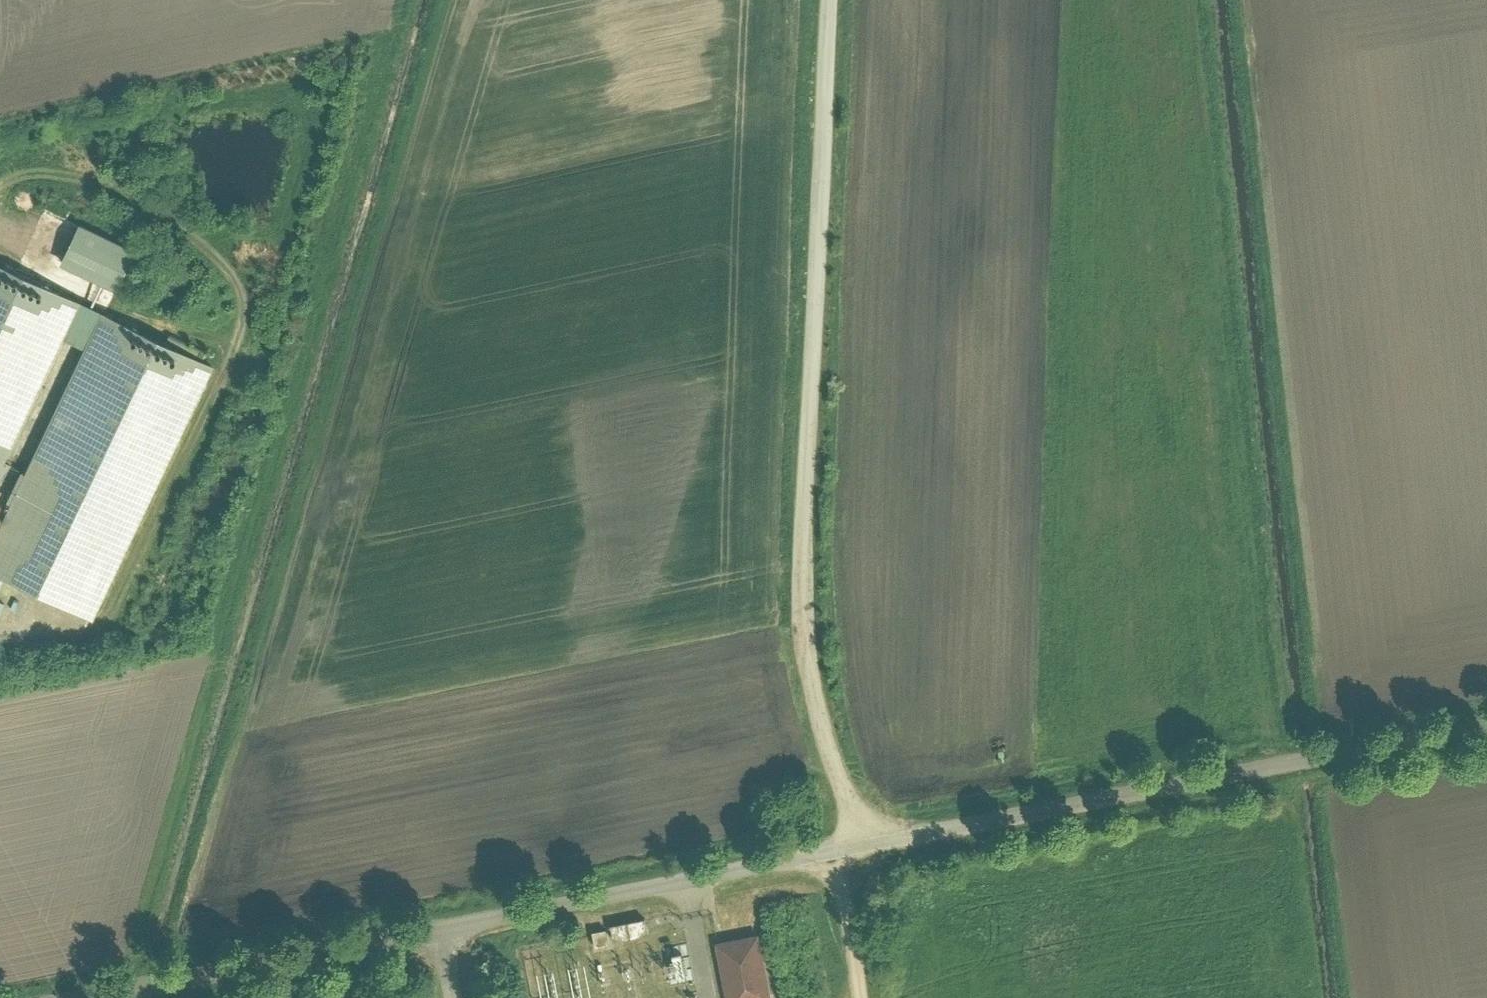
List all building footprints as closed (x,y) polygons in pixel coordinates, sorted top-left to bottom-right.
[(79,219),(59,260),(116,287),(136,246),(79,219)] [(81,299),(0,260),(0,465),(81,299)] [(0,520),(0,570),(6,573),(93,614),(214,363),(102,309),(0,520)] [(618,920),(620,936),(651,931),(649,916),(618,920)] [(731,997),(771,997),(759,930),(720,936),(731,997)]
